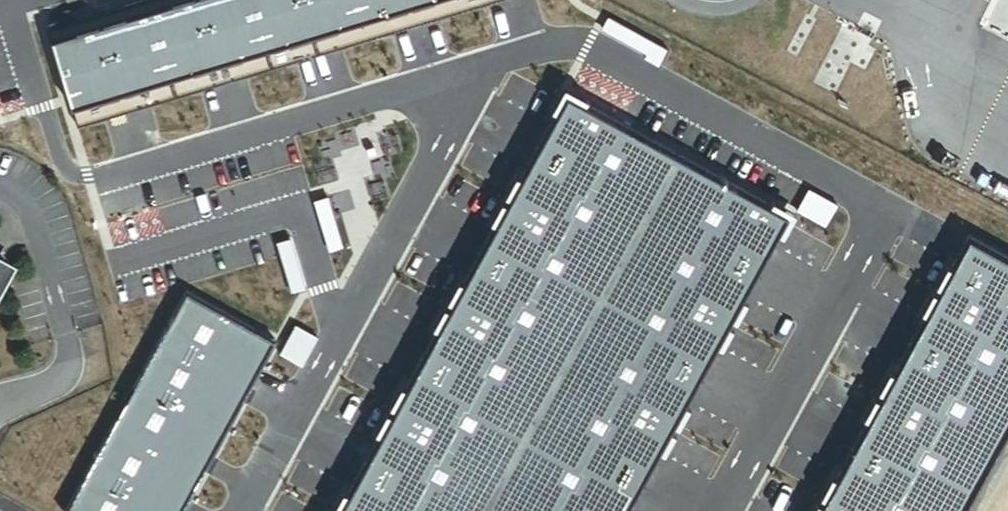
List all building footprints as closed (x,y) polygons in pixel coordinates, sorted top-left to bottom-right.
[(47,23),(76,121),(486,0),(126,0),(47,23)] [(667,46),(607,13),(601,25),(660,57),(667,46)] [(785,211),(564,90),(333,510),(620,510),(785,211)] [(835,203),(807,188),(795,210),(823,225),(835,203)] [(1007,421),(1007,257),(966,233),(812,510),(958,510),(1007,421)] [(17,265),(0,255),(0,295),(17,265)]
